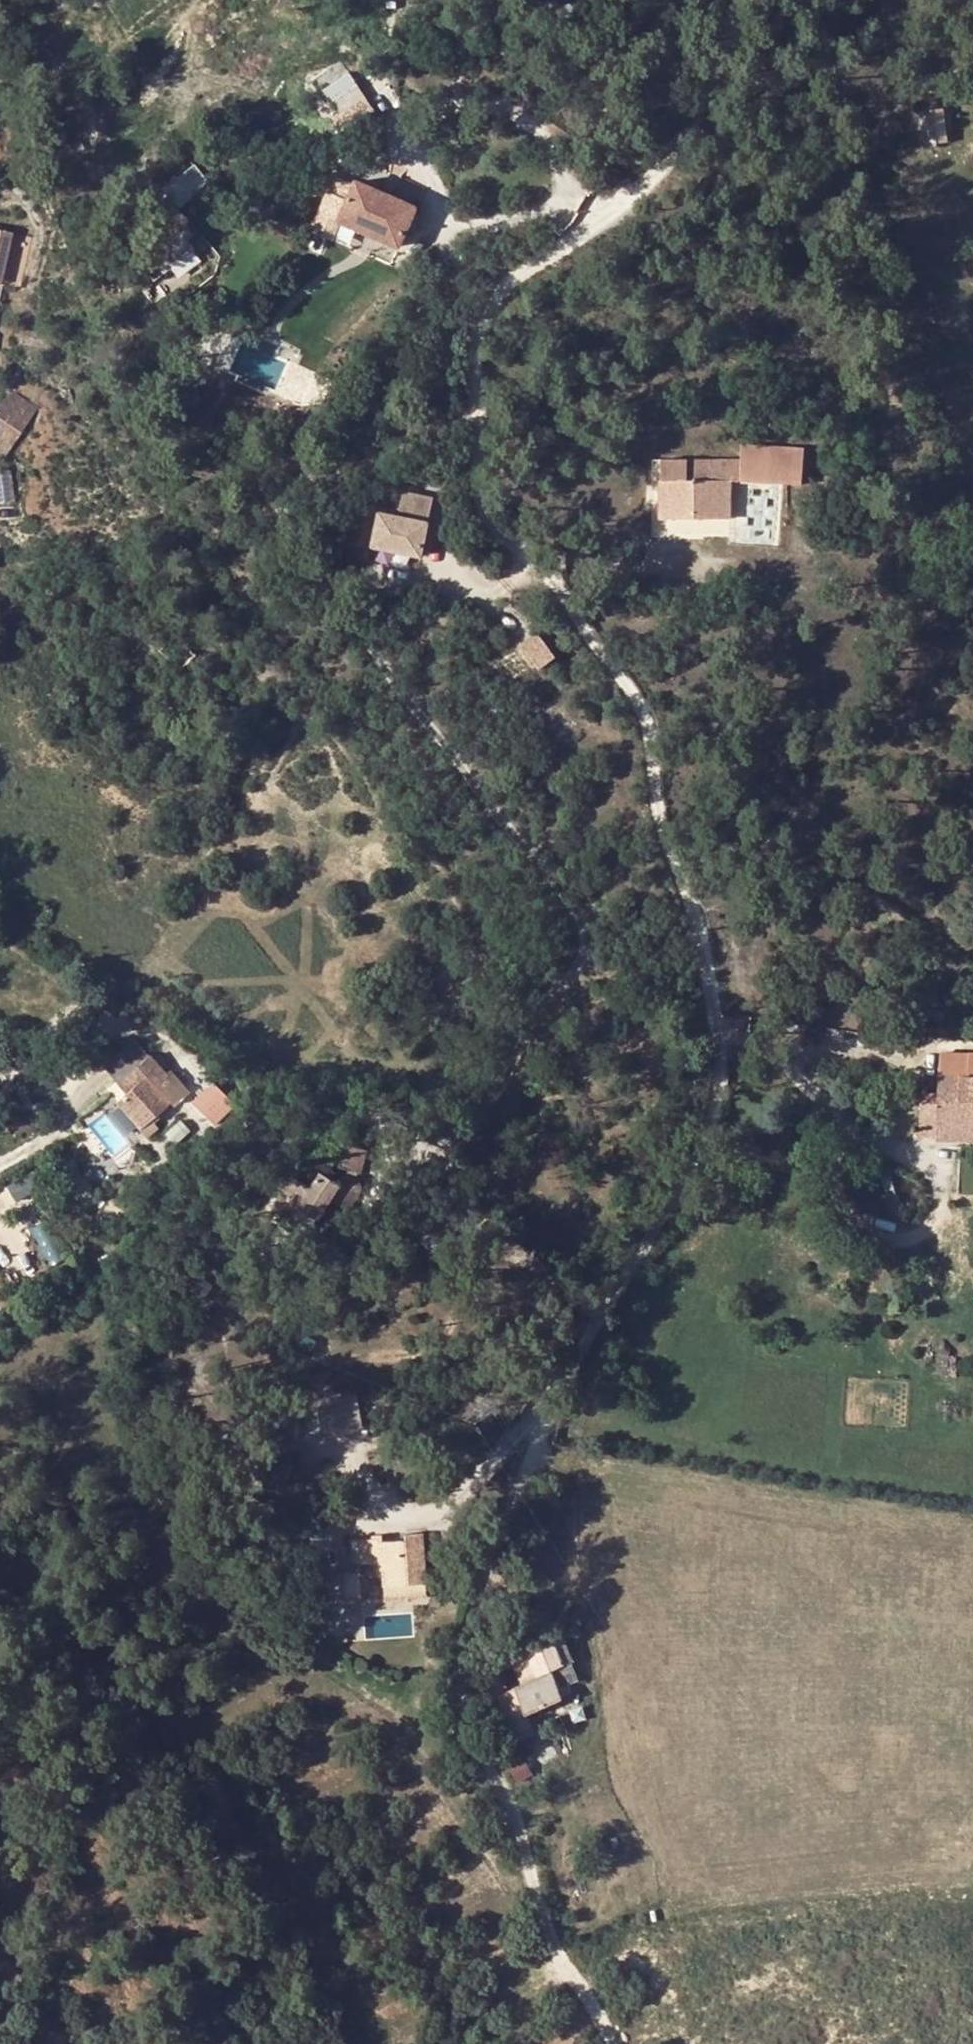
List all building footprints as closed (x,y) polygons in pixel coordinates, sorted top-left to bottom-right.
[(361,72),(333,84),(339,98),(367,86),(361,72)] [(923,113),(926,140),(938,138),(938,131),(943,131),(943,113),(923,113)] [(193,200),(220,180),(206,161),(179,181),(193,200)] [(357,190),(340,226),(396,252),(413,215),(357,190)] [(5,285),(2,285),(17,234),(0,229),(0,300),(5,285)] [(5,456),(33,415),(8,397),(0,409),(0,452),(5,456)] [(729,480),(794,482),(794,444),(728,444),(728,460),(661,461),(661,517),(729,517),(729,480)] [(368,511),(368,534),(398,534),(399,511),(368,511)] [(399,569),(398,534),(368,534),(347,534),(346,569),(399,569)] [(535,666),(550,653),(531,631),(516,643),(535,666)] [(149,1056),(137,1042),(104,1068),(117,1082),(149,1056)] [(172,1072),(167,1076),(149,1056),(117,1082),(126,1093),(117,1101),(139,1126),(173,1099),(177,1104),(191,1092),(172,1072)] [(972,1124),(972,1077),(940,1076),(939,1103),(921,1103),(921,1136),(938,1137),(938,1124),(972,1124)] [(196,1102),(218,1125),(238,1106),(219,1083),(196,1102)] [(81,1129),(87,1123),(102,1112),(97,1104),(75,1121),(81,1129)] [(938,1137),(972,1138),(972,1124),(938,1124),(938,1137)] [(178,1154),(189,1145),(200,1135),(192,1126),(168,1146),(176,1156),(178,1154)] [(325,1210),(343,1220),(358,1194),(346,1187),(352,1177),(356,1179),(367,1161),(350,1150),(338,1168),(344,1172),(338,1183),(321,1172),(309,1189),(292,1179),(281,1197),(298,1207),(293,1218),(309,1227),(314,1217),(319,1220),(325,1210)] [(323,1398),(327,1423),(357,1420),(353,1394),(323,1398)] [(353,1537),(353,1569),(360,1570),(360,1562),(375,1562),(375,1570),(382,1569),(382,1598),(425,1599),(427,1535),(406,1534),(406,1541),(383,1542),(383,1535),(375,1535),(375,1537),(353,1537)] [(319,1598),(339,1598),(340,1569),(320,1569),(319,1598)] [(526,1684),(487,1701),(494,1717),(499,1728),(561,1701),(548,1669),(567,1661),(559,1642),(516,1660),(526,1684)] [(581,1693),(567,1661),(548,1669),(561,1701),(581,1693)]
